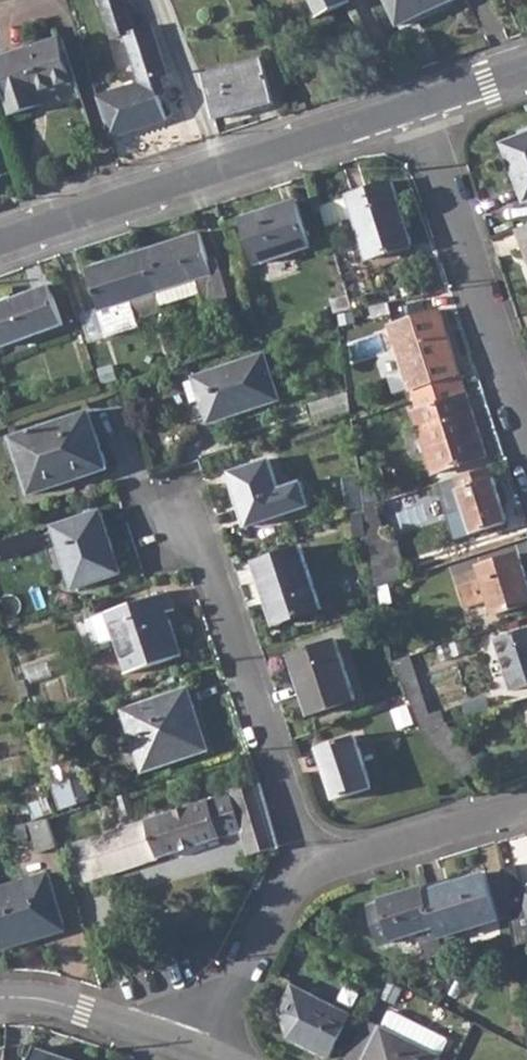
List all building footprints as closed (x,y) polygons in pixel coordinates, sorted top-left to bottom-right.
[(117,137),(166,122),(157,93),(164,91),(160,80),(167,78),(151,28),(135,33),(124,1),(122,1),(122,0),(100,0),(112,41),(125,37),(140,85),(104,96),(117,137)] [(319,19),(351,1),(350,0),(309,0),(319,19)] [(399,27),(454,0),(388,0),(399,27)] [(0,58),(0,78),(12,115),(45,105),(43,96),(76,85),(60,37),(0,58)] [(260,59),(202,75),(215,120),(273,103),(260,59)] [(104,96),(97,98),(110,140),(117,137),(104,96)] [(503,145),(515,178),(520,177),(526,194),(526,135),(503,145)] [(393,182),(348,197),(368,260),(412,245),(393,182)] [(297,202),(244,219),(257,264),(311,246),(297,202)] [(517,229),(526,255),(526,225),(517,229)] [(199,232),(143,252),(156,296),(198,282),(203,296),(206,306),(229,298),(217,258),(208,261),(199,232)] [(137,321),(133,303),(156,296),(143,252),(87,269),(109,337),(139,328),(137,321)] [(198,282),(156,296),(161,309),(203,296),(198,282)] [(0,306),(0,341),(2,348),(62,326),(49,287),(0,306)] [(347,295),(331,300),(335,315),(345,313),(352,310),(347,295)] [(156,296),(133,303),(137,321),(162,313),(161,309),(156,296)] [(390,327),(414,400),(464,384),(440,310),(390,327)] [(345,313),(335,315),(338,337),(351,332),(345,313)] [(192,382),(183,385),(190,406),(199,402),(208,424),(281,400),(265,354),(192,378),(192,382)] [(464,384),(414,400),(417,410),(412,411),(418,431),(425,451),(433,476),(488,458),(464,384)] [(347,393),(306,405),(312,425),(350,412),(347,393)] [(89,411),(13,437),(33,496),(109,470),(89,411)] [(361,418),(351,421),(354,439),(364,437),(361,418)] [(425,451),(418,431),(405,435),(412,456),(425,451)] [(270,460),(231,473),(249,527),(309,507),(301,483),(280,490),(270,460)] [(490,467),(438,485),(456,541),(509,522),(490,467)] [(365,507),(360,475),(343,477),(348,509),(365,507)] [(100,513),(54,528),(75,590),(120,574),(100,513)] [(395,535),(370,543),(377,586),(407,576),(395,535)] [(300,548),(255,564),(276,626),(321,610),(300,548)] [(477,568),(478,570),(481,581),(461,587),(468,607),(489,600),(494,618),(526,606),(526,577),(519,554),(477,568)] [(461,587),(481,581),(478,570),(458,577),(461,587)] [(168,594),(94,618),(102,644),(115,640),(126,672),(181,654),(167,613),(174,611),(168,594)] [(494,641),(512,692),(526,687),(526,631),(494,641)] [(336,642),(291,657),(306,698),(303,700),(309,718),(356,701),(336,642)] [(410,657),(392,663),(409,701),(423,732),(433,728),(410,657)] [(188,690),(123,712),(143,774),(209,751),(188,690)] [(354,738),(322,749),(329,771),(325,774),(335,801),(372,788),(354,738)] [(282,846),(262,785),(74,845),(87,883),(241,833),(250,857),(282,846)] [(48,821),(30,825),(40,854),(57,849),(48,821)] [(485,874),(426,892),(440,940),(500,922),(485,874)] [(0,890),(0,939),(5,953),(67,931),(49,875),(0,890)] [(426,892),(424,888),(382,900),(382,903),(368,908),(379,947),(418,936),(426,958),(443,953),(440,940),(426,892)] [(525,901),(510,905),(519,936),(526,933),(526,909),(525,901)] [(280,1012),(291,1041),(328,1059),(329,1059),(350,1018),(292,988),(280,1012)] [(348,1059),(437,1059),(445,1042),(390,1014),(383,1030),(366,1022),(348,1059)] [(31,1059),(75,1059),(36,1046),(31,1059)]
